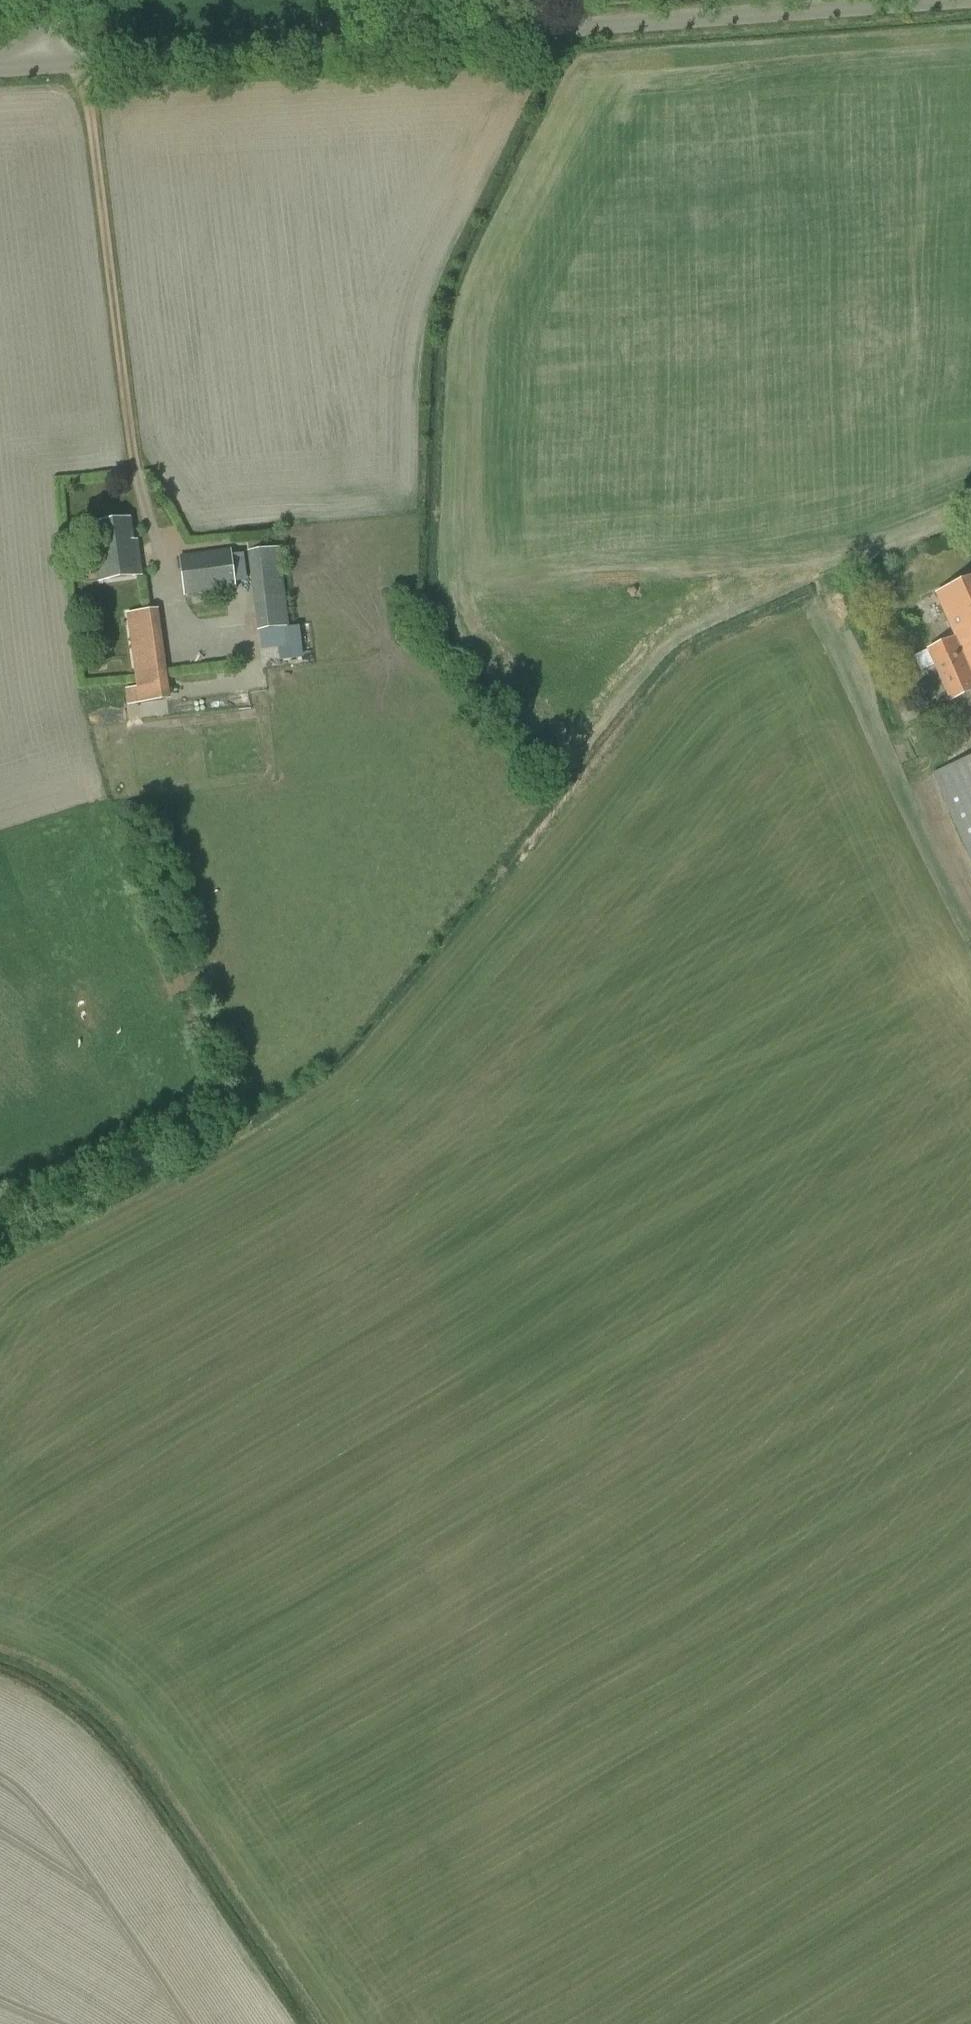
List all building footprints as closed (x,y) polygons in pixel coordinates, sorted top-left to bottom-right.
[(99,550),(95,551),(99,581),(142,575),(137,540),(133,540),(130,519),(96,523),(99,550)] [(252,580),(254,598),(278,596),(285,595),(282,564),(280,548),(271,549),(249,551),(251,568),(252,580)] [(179,556),(184,596),(236,589),(230,549),(179,556)] [(950,701),(970,692),(970,578),(935,593),(954,637),(927,649),(950,701)] [(126,613),(134,675),(166,671),(158,609),(126,613)] [(970,865),(970,756),(931,774),(970,865)]
